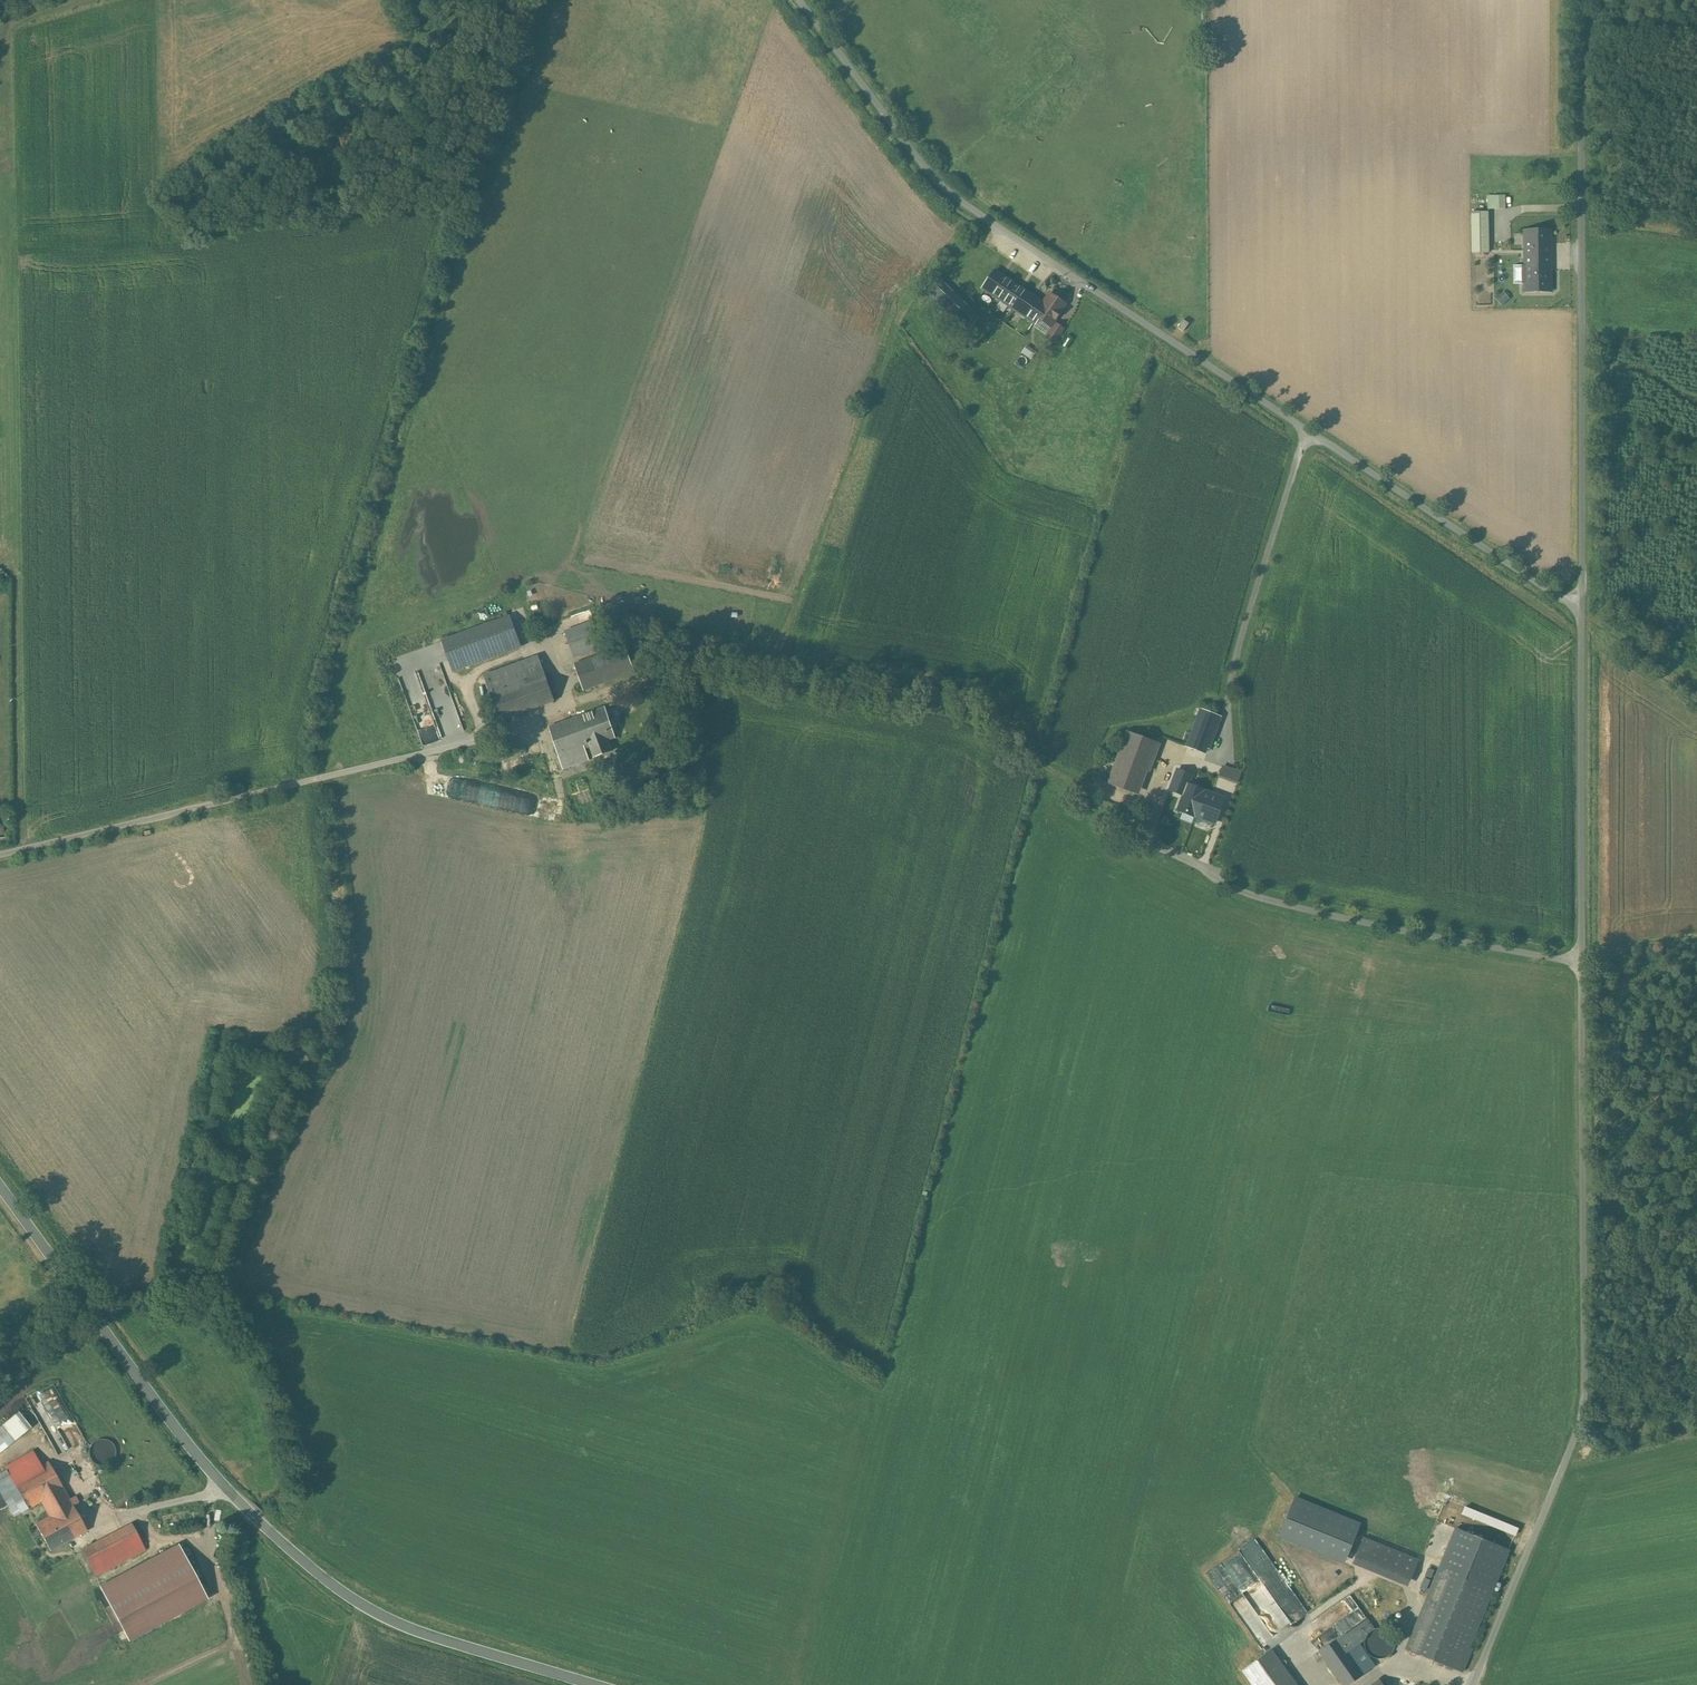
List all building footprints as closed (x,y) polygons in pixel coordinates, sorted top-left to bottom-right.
[(1488,196),(1488,209),(1505,209),(1505,196),(1488,196)] [(1472,212),(1472,253),(1488,253),(1488,212),(1472,212)] [(1550,230),(1525,230),(1525,266),(1550,266),(1550,230)] [(1525,266),(1522,266),(1523,283),(1526,283),(1526,292),(1551,291),(1550,266),(1525,266)] [(998,299),(1011,281),(996,270),(983,289),(998,299)] [(937,277),(924,291),(964,330),(965,331),(978,317),(937,277)] [(1044,302),(1011,281),(998,299),(1036,324),(1039,319),(1048,305),(1044,302)] [(1502,304),(1510,301),(1507,293),(1499,296),(1502,304)] [(1049,294),(1044,302),(1048,305),(1039,319),(1050,326),(1051,325),(1065,305),(1049,294)] [(1051,325),(1050,326),(1039,319),(1036,324),(1034,326),(1048,335),(1053,327),(1051,325)] [(1048,335),(1046,338),(1054,342),(1063,329),(1055,324),(1053,327),(1048,335)] [(509,617),(443,641),(454,670),(520,647),(509,617)] [(597,620),(565,632),(574,657),(606,646),(597,620)] [(592,658),(574,664),(584,691),(635,672),(625,646),(618,648),(608,652),(601,655),(592,658)] [(538,656),(484,676),(500,720),(554,700),(538,656)] [(605,707),(578,717),(588,748),(590,747),(594,758),(612,751),(608,741),(615,738),(605,707)] [(1201,708),(1186,746),(1204,753),(1207,747),(1209,748),(1218,724),(1216,723),(1219,715),(1201,708)] [(588,748),(578,717),(549,727),(563,769),(588,760),(584,749),(588,748)] [(1128,732),(1108,784),(1139,796),(1159,744),(1128,732)] [(1173,781),(1170,790),(1174,792),(1184,795),(1187,785),(1188,785),(1192,775),(1187,773),(1177,769),(1173,781)] [(557,799),(435,779),(433,795),(506,807),(529,811),(528,815),(554,819),(557,799)] [(1180,804),(1179,806),(1178,810),(1201,818),(1215,823),(1224,798),(1188,785),(1187,785),(1184,795),(1182,799),(1181,802),(1180,804)] [(570,850),(588,846),(586,836),(568,841),(570,850)] [(194,1284),(180,1280),(178,1286),(192,1290),(194,1284)] [(56,1421),(72,1455),(86,1448),(56,1386),(29,1399),(43,1427),(56,1421)] [(0,1430),(0,1456),(32,1429),(19,1414),(0,1430)] [(28,1508),(13,1481),(41,1466),(34,1453),(6,1468),(8,1472),(0,1477),(0,1491),(14,1517),(28,1508)] [(41,1466),(13,1481),(28,1508),(42,1501),(50,1516),(65,1542),(87,1530),(48,1461),(41,1466)] [(1295,1495),(1278,1537),(1344,1564),(1359,1527),(1361,1522),(1295,1495)] [(65,1542),(50,1516),(36,1524),(50,1550),(65,1542)] [(132,1524),(82,1551),(95,1576),(146,1550),(132,1524)] [(1363,1538),(1353,1562),(1404,1583),(1414,1560),(1363,1538)] [(1236,1558),(1226,1564),(1254,1610),(1253,1613),(1262,1615),(1275,1636),(1294,1625),(1279,1601),(1292,1593),(1292,1591),(1261,1539),(1259,1550),(1264,1551),(1268,1558),(1266,1571),(1271,1572),(1263,1577),(1254,1576),(1252,1572),(1253,1568),(1246,1558),(1239,1562),(1236,1558)] [(178,1543),(99,1585),(129,1641),(208,1598),(178,1543)] [(1439,1569),(1406,1649),(1462,1672),(1472,1649),(1468,1648),(1491,1591),(1439,1569)] [(1320,1650),(1343,1684),(1348,1684),(1375,1666),(1360,1644),(1365,1640),(1365,1638),(1366,1637),(1367,1635),(1368,1633),(1370,1632),(1372,1630),(1374,1629),(1366,1618),(1320,1650)] [(1377,1628),(1374,1629),(1372,1630),(1370,1632),(1368,1633),(1367,1635),(1366,1637),(1365,1638),(1365,1640),(1364,1644),(1365,1647),(1366,1650),(1368,1653),(1370,1655),(1373,1657),(1376,1658),(1379,1659),(1383,1658),(1386,1657),(1389,1656),(1391,1653),(1393,1650),(1394,1647),(1395,1644),(1395,1641),(1394,1637),(1392,1635),(1390,1632),(1387,1630),(1384,1629),(1381,1628),(1377,1628)] [(1243,1670),(1254,1684),(1295,1684),(1270,1650),(1265,1654),(1243,1670)]
